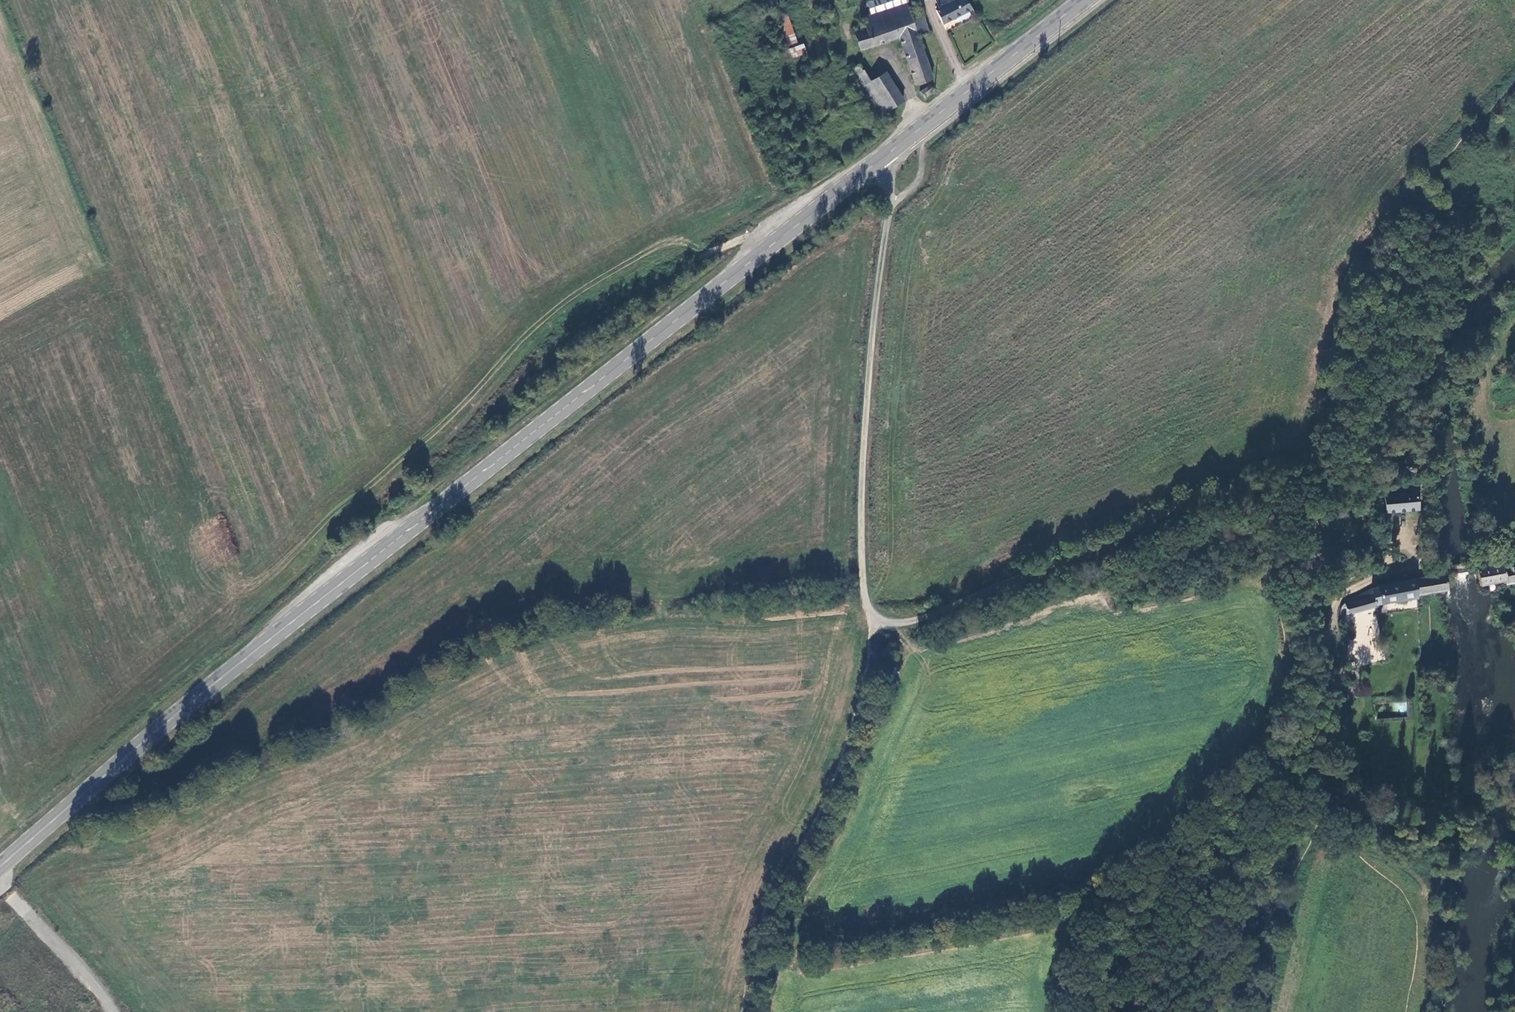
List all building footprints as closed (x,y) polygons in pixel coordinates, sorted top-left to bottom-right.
[(869,1),(873,13),(862,17),(866,28),(855,32),(861,48),(900,37),(916,84),(934,78),(919,34),(928,31),(920,10),(911,12),(907,0),(872,0),(869,1)] [(940,8),(936,10),(943,23),(974,9),(968,0),(937,0),(940,8)] [(789,46),(798,43),(788,15),(779,18),(789,46)] [(792,59),(807,53),(804,43),(788,49),(792,59)] [(853,69),(863,86),(871,80),(865,69),(862,70),(859,65),(853,69)] [(887,71),(871,80),(863,86),(880,116),(906,100),(887,71)] [(920,92),(924,97),(934,88),(930,84),(920,92)] [(1389,513),(1420,510),(1419,494),(1408,495),(1387,497),(1389,513)] [(1477,580),(1502,574),(1503,578),(1514,576),(1514,559),(1500,561),(1499,557),(1474,562),(1475,571),(1477,580)] [(1369,590),(1339,605),(1340,616),(1375,607),(1374,604),(1416,597),(1415,595),(1446,590),(1444,579),(1443,573),(1375,586),(1376,587),(1369,590)]
